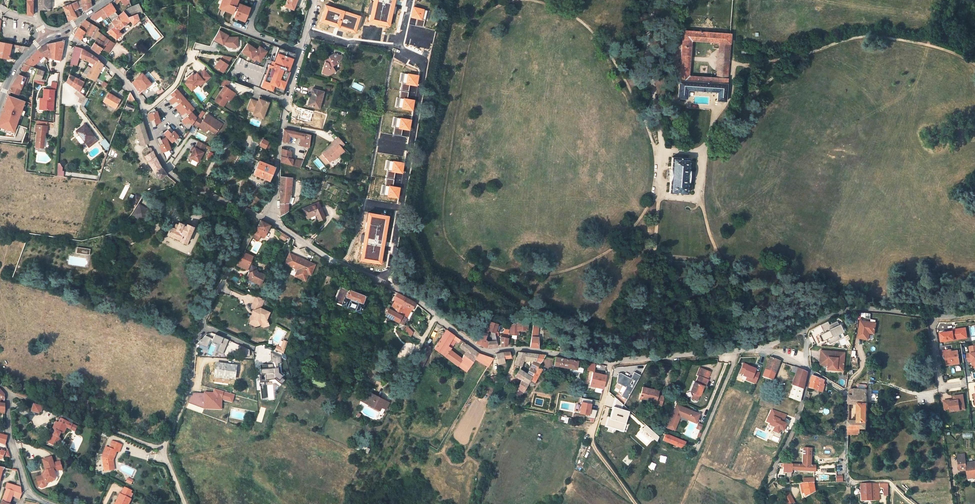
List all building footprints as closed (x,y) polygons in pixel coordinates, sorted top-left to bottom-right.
[(48,8),(48,0),(39,0),(39,8),(48,8)] [(76,17),(73,10),(82,6),(81,0),(69,5),(71,10),(65,12),(68,20),(76,17)] [(90,0),(81,0),(82,6),(83,11),(86,10),(91,7),(90,3),(90,0)] [(218,8),(232,13),(237,0),(221,0),(218,8)] [(284,6),(293,10),(296,0),(287,0),(284,6)] [(369,23),(390,27),(396,0),(374,0),(369,23)] [(250,5),(239,1),(234,17),(241,19),(241,17),(245,19),(250,5)] [(102,9),(107,16),(107,17),(115,12),(110,4),(102,9)] [(138,4),(131,7),(128,8),(123,11),(128,17),(136,14),(137,15),(143,13),(138,4)] [(361,16),(325,5),(320,22),(356,34),(361,16)] [(422,21),(424,10),(413,7),(411,18),(422,21)] [(103,19),(107,16),(102,9),(97,13),(92,16),(91,19),(94,21),(101,15),(103,19)] [(138,19),(137,15),(136,14),(128,17),(123,11),(118,15),(115,12),(107,17),(113,26),(110,28),(106,31),(111,35),(115,38),(121,34),(118,30),(130,20),(133,24),(138,19)] [(74,35),(81,40),(84,32),(89,22),(85,20),(83,22),(82,23),(79,27),(77,31),(74,35)] [(89,22),(84,32),(89,35),(96,40),(101,43),(106,37),(98,32),(99,29),(97,27),(89,23),(89,22)] [(218,30),(213,41),(218,44),(219,43),(222,45),(223,43),(226,44),(225,45),(229,47),(237,47),(237,37),(229,37),(227,36),(227,35),(218,30)] [(691,40),(697,40),(698,31),(683,30),(678,97),(687,97),(687,88),(718,91),(718,100),(726,100),(730,34),(714,32),(714,41),(719,41),(717,78),(688,76),(691,40)] [(697,40),(714,41),(714,32),(698,31),(697,40)] [(89,35),(84,32),(81,40),(84,43),(89,35)] [(101,43),(96,40),(91,48),(98,54),(99,53),(102,48),(104,44),(105,45),(108,40),(106,37),(101,43)] [(104,44),(102,48),(108,52),(113,44),(108,40),(105,45),(104,44)] [(11,46),(11,44),(10,43),(0,41),(0,57),(11,59),(12,57),(9,56),(11,46)] [(47,44),(49,58),(54,59),(60,60),(64,41),(60,41),(47,44)] [(257,50),(247,43),(241,51),(251,58),(259,62),(266,51),(259,46),(257,50)] [(47,60),(49,58),(47,44),(38,50),(43,55),(47,60)] [(287,89),(296,57),(287,55),(289,50),(276,46),(265,87),(275,90),(276,86),(287,89)] [(72,57),(71,61),(71,64),(70,66),(72,66),(73,65),(76,65),(77,65),(78,63),(79,59),(79,57),(80,55),(81,51),(81,48),(75,47),(74,50),(73,54),(72,57)] [(84,72),(87,75),(97,59),(97,58),(82,49),(81,48),(81,51),(80,55),(79,57),(90,62),(86,70),(85,70),(84,72)] [(32,67),(43,55),(38,50),(24,64),(32,67)] [(335,72),(332,66),(334,65),(340,63),(342,56),(333,53),(328,56),(329,58),(328,59),(327,62),(325,62),(322,73),(329,75),(335,72)] [(224,56),(221,60),(227,64),(232,57),(224,56)] [(99,60),(97,59),(87,75),(86,77),(94,81),(103,64),(99,60)] [(220,59),(215,67),(223,72),(228,64),(227,64),(221,60),(220,59)] [(46,81),(49,73),(37,69),(34,79),(46,81)] [(188,80),(185,83),(191,90),(199,84),(203,80),(204,82),(210,77),(204,70),(198,75),(196,73),(193,76),(192,75),(187,79),(188,80)] [(14,82),(9,91),(19,95),(26,77),(19,74),(14,82)] [(79,89),(80,88),(83,82),(70,75),(70,74),(66,82),(71,86),(77,91),(80,93),(81,90),(79,89)] [(142,74),(135,80),(144,90),(151,85),(142,74)] [(419,76),(408,74),(406,85),(417,87),(419,76)] [(223,78),(220,83),(224,86),(226,87),(230,81),(223,78)] [(135,80),(131,83),(133,86),(135,88),(137,91),(139,94),(144,90),(135,80)] [(40,109),(53,110),(54,90),(56,90),(56,84),(52,83),(50,89),(44,89),(43,98),(40,98),(40,109)] [(226,87),(224,86),(215,101),(223,106),(228,99),(233,92),(226,87)] [(176,89),(165,99),(167,101),(169,100),(172,104),(182,95),(176,89)] [(323,92),(312,89),(310,98),(308,97),(306,105),(319,108),(323,92)] [(79,98),(78,100),(82,104),(85,97),(80,93),(77,91),(75,94),(79,98)] [(135,101),(135,100),(130,92),(126,101),(135,101)] [(103,101),(115,108),(120,99),(108,93),(103,101)] [(8,95),(2,111),(4,112),(3,116),(1,116),(0,118),(0,128),(13,133),(19,117),(20,112),(24,101),(8,95)] [(188,102),(182,95),(172,104),(171,105),(173,108),(175,107),(178,111),(188,102)] [(258,101),(250,99),(247,109),(254,112),(253,114),(263,118),(268,102),(259,98),(258,101)] [(415,100),(404,99),(402,109),(413,111),(415,100)] [(194,109),(188,102),(178,111),(182,114),(180,116),(183,119),(191,112),(194,109)] [(154,108),(148,113),(152,128),(156,126),(155,124),(160,123),(156,111),(154,108)] [(196,118),(191,112),(183,119),(181,120),(185,124),(183,125),(188,131),(196,118)] [(203,120),(197,117),(193,123),(205,132),(210,126),(217,131),(222,124),(207,114),(203,120)] [(412,120),(400,118),(399,129),(410,132),(412,120)] [(135,126),(141,145),(146,143),(148,142),(142,122),(135,126)] [(47,126),(36,125),(36,131),(37,131),(36,146),(36,148),(41,149),(41,151),(45,151),(45,147),(44,147),(45,132),(47,132),(47,126)] [(89,147),(97,141),(94,136),(85,125),(84,125),(77,131),(86,142),(89,147)] [(166,137),(167,142),(170,140),(172,143),(179,137),(169,125),(166,128),(167,130),(163,133),(166,137)] [(308,146),(307,147),(309,148),(309,147),(311,135),(287,129),(284,129),(282,141),(290,143),(291,136),(301,138),(300,145),(308,146)] [(336,159),(341,155),(340,154),(346,148),(344,145),(347,143),(341,136),(334,142),(336,145),(333,147),(332,146),(324,153),(331,161),(335,158),(336,159)] [(170,149),(167,142),(166,137),(161,139),(160,137),(156,139),(162,153),(170,149)] [(105,139),(101,143),(107,151),(109,145),(105,139)] [(260,145),(265,148),(268,142),(263,139),(260,145)] [(195,147),(192,146),(191,148),(194,149),(193,150),(189,157),(198,162),(203,152),(202,151),(206,144),(198,141),(195,147)] [(155,172),(159,178),(165,174),(162,169),(159,164),(156,159),(153,153),(151,148),(151,147),(149,147),(148,148),(147,148),(148,151),(149,150),(151,153),(150,153),(149,152),(145,155),(146,156),(145,157),(148,162),(147,162),(154,172),(155,172)] [(293,165),(301,167),(303,161),(294,159),(291,158),(291,151),(281,148),(281,162),(285,163),(293,165)] [(670,180),(670,191),(687,192),(688,181),(689,181),(690,169),(689,169),(690,158),(672,157),(671,168),(670,168),(669,180),(670,180)] [(253,173),(269,180),(270,177),(274,167),(274,166),(273,165),(273,166),(259,161),(253,173)] [(405,163),(393,161),(391,172),(403,174),(405,163)] [(280,202),(281,215),(286,212),(288,211),(288,202),(289,202),(291,194),(292,178),(281,176),(280,202)] [(401,188),(389,186),(388,197),(399,199),(401,188)] [(136,194),(133,199),(132,201),(133,202),(136,203),(140,197),(136,194)] [(318,202),(303,209),(307,218),(317,214),(320,220),(325,218),(318,202)] [(143,222),(150,211),(139,204),(132,215),(143,222)] [(390,217),(368,213),(360,262),(381,265),(390,217)] [(260,236),(263,237),(270,225),(260,220),(252,236),(258,239),(260,236)] [(175,225),(172,223),(167,234),(180,240),(179,240),(186,243),(193,227),(187,224),(185,226),(182,225),(183,224),(179,222),(177,224),(176,223),(175,225)] [(237,265),(239,266),(240,266),(244,259),(251,261),(253,257),(244,252),(237,265)] [(296,258),(289,255),(285,265),(292,268),(293,266),(296,268),(297,270),(294,276),(304,280),(307,273),(309,274),(313,264),(304,261),(304,262),(296,259),(296,258)] [(244,259),(240,266),(247,269),(251,261),(244,259)] [(257,271),(250,274),(247,280),(257,284),(261,286),(266,277),(261,274),(261,275),(258,274),(257,271)] [(341,304),(353,309),(360,312),(363,304),(362,304),(365,296),(365,295),(365,294),(364,294),(363,295),(348,289),(348,288),(347,287),(346,288),(340,286),(334,301),(341,303),(341,304)] [(385,315),(402,324),(415,303),(397,293),(394,299),(396,301),(392,310),(389,308),(385,315)] [(250,322),(254,323),(255,328),(259,327),(264,328),(268,324),(265,321),(266,321),(270,314),(260,309),(265,300),(256,296),(251,307),(254,315),(253,317),(251,316),(250,319),(250,322)] [(509,332),(513,333),(518,333),(518,329),(527,329),(527,320),(524,320),(522,320),(511,323),(510,328),(509,332)] [(495,332),(495,330),(497,325),(498,323),(490,321),(489,326),(488,330),(492,331),(495,332)] [(828,321),(820,325),(823,332),(826,331),(829,337),(826,338),(829,344),(840,339),(838,335),(845,332),(841,324),(840,325),(838,321),(829,325),(828,321)] [(875,336),(877,324),(860,322),(857,340),(869,342),(870,338),(868,337),(869,335),(875,336)] [(498,346),(496,340),(493,340),(488,340),(485,338),(488,330),(489,326),(482,324),(478,337),(476,343),(488,347),(498,346)] [(411,335),(414,332),(409,327),(405,330),(411,335)] [(462,359),(462,358),(450,349),(456,341),(458,342),(459,342),(460,339),(446,329),(445,328),(443,332),(444,334),(439,341),(438,340),(434,345),(436,346),(435,348),(458,365),(462,359)] [(955,330),(940,332),(941,341),(961,338),(960,335),(965,334),(964,328),(955,329),(955,330)] [(216,334),(213,341),(220,344),(217,351),(221,353),(227,339),(216,334)] [(206,335),(199,342),(208,346),(212,338),(206,335)] [(504,336),(501,336),(500,336),(501,345),(507,345),(508,342),(509,338),(504,336)] [(284,353),(288,341),(284,339),(281,347),(277,345),(275,350),(284,353)] [(475,359),(488,366),(493,358),(479,353),(471,347),(463,342),(460,347),(466,352),(464,355),(473,362),(475,359)] [(414,367),(416,368),(417,366),(418,366),(419,365),(422,366),(429,352),(428,352),(430,347),(425,344),(414,367)] [(969,346),(970,353),(968,353),(967,355),(967,359),(969,360),(969,362),(972,361),(974,361),(974,366),(974,345),(969,346)] [(249,350),(241,346),(240,356),(249,356),(249,350)] [(951,349),(943,351),(943,355),(945,354),(947,365),(960,363),(958,350),(951,351),(951,349)] [(840,352),(820,350),(819,358),(827,358),(826,365),(826,367),(835,368),(835,370),(842,371),(843,358),(840,358),(840,352)] [(511,357),(510,354),(510,351),(501,352),(498,352),(496,353),(498,363),(505,362),(504,358),(511,357)] [(267,364),(259,364),(260,375),(264,375),(264,376),(265,379),(265,381),(268,380),(274,380),(274,378),(276,378),(279,381),(281,378),(283,376),(279,372),(278,363),(280,363),(280,357),(270,352),(271,365),(267,365),(267,364)] [(519,352),(518,354),(515,363),(521,365),(523,360),(525,361),(526,359),(529,359),(533,360),(530,367),(536,369),(538,367),(541,362),(536,361),(538,354),(526,352),(519,352)] [(464,355),(462,358),(462,359),(458,365),(466,371),(473,362),(464,355)] [(578,361),(556,357),(554,365),(556,365),(555,368),(562,369),(562,366),(576,368),(577,366),(582,367),(583,361),(578,361)] [(763,377),(772,380),(780,361),(770,357),(763,377)] [(586,370),(594,371),(594,363),(587,362),(586,370)] [(214,369),(217,370),(216,377),(233,380),(235,367),(215,364),(214,369)] [(793,385),(789,397),(800,401),(803,389),(807,372),(798,368),(793,366),(791,371),(796,373),(792,384),(793,385)] [(530,367),(527,374),(532,377),(536,369),(530,367)] [(530,380),(535,383),(542,370),(538,367),(536,369),(532,377),(530,380)] [(704,384),(706,384),(708,379),(707,379),(710,372),(700,368),(697,375),(699,375),(696,382),(694,382),(691,391),(694,392),(692,398),(697,400),(703,386),(704,384)] [(522,379),(517,388),(524,391),(529,383),(528,383),(530,380),(532,377),(527,374),(520,369),(519,369),(515,376),(522,379)] [(591,371),(588,386),(602,389),(605,374),(591,371)] [(822,385),(823,381),(811,376),(808,388),(809,390),(811,390),(811,388),(817,390),(817,391),(821,391),(822,385)] [(642,387),(640,396),(643,396),(642,398),(653,400),(652,403),(661,405),(663,396),(657,395),(658,390),(642,387)] [(524,391),(517,388),(514,393),(521,397),(524,391)] [(867,402),(867,389),(850,389),(849,402),(859,403),(858,420),(849,420),(849,433),(860,433),(860,428),(866,428),(866,421),(867,421),(868,402),(867,402)] [(190,392),(190,407),(223,408),(223,401),(234,401),(234,392),(214,391),(214,393),(190,392)] [(950,400),(944,400),(945,409),(950,408),(951,411),(960,410),(960,405),(965,405),(963,394),(954,396),(954,399),(954,400),(950,401),(950,400)] [(380,408),(383,403),(378,400),(377,402),(375,401),(375,399),(368,396),(366,400),(363,405),(367,407),(377,412),(378,412),(380,408)] [(576,412),(586,415),(590,403),(579,400),(576,412)] [(43,406),(33,403),(31,411),(41,414),(43,406)] [(698,412),(677,404),(667,427),(672,429),(678,414),(694,421),(698,412)] [(783,422),(786,414),(770,409),(765,423),(772,426),(770,431),(776,434),(778,430),(782,432),(785,423),(783,422)] [(78,419),(62,413),(60,418),(71,423),(76,425),(78,419)] [(53,442),(58,444),(60,439),(58,435),(59,434),(63,432),(66,426),(74,429),(76,425),(71,423),(60,418),(58,422),(56,421),(53,427),(54,430),(53,433),(50,434),(46,441),(52,444),(53,442)] [(656,439),(658,436),(645,426),(642,430),(656,439)] [(834,431),(827,428),(825,434),(831,437),(834,431)] [(682,442),(667,435),(665,441),(679,447),(682,442)] [(114,462),(115,462),(119,453),(122,454),(125,446),(115,442),(112,450),(108,448),(104,457),(108,472),(116,470),(114,462)] [(3,456),(9,457),(7,449),(6,450),(0,448),(0,459),(1,459),(3,456)] [(803,448),(802,465),(808,466),(811,466),(812,449),(803,448)] [(49,469),(51,468),(50,464),(48,457),(39,460),(42,470),(41,474),(33,476),(36,485),(38,487),(42,486),(43,484),(43,482),(48,481),(48,479),(47,476),(51,475),(49,469)] [(974,478),(974,477),(974,461),(966,463),(966,460),(959,461),(960,469),(968,468),(968,470),(967,471),(967,476),(974,475),(974,478)] [(47,476),(48,479),(48,481),(48,483),(54,481),(55,479),(52,472),(59,469),(56,462),(50,464),(51,468),(49,469),(51,475),(47,476)] [(783,472),(791,472),(792,470),(814,472),(814,466),(811,466),(808,466),(802,465),(798,465),(788,464),(778,463),(778,465),(781,466),(781,464),(784,465),(783,472)] [(5,488),(6,489),(21,493),(20,487),(18,486),(7,483),(5,488)] [(801,484),(804,497),(814,491),(813,487),(813,483),(808,484),(803,484),(801,484)] [(885,487),(885,492),(888,492),(887,484),(885,484),(882,483),(878,484),(860,484),(860,501),(879,501),(878,488),(885,487)] [(115,501),(117,502),(116,503),(129,503),(134,492),(123,486),(120,494),(118,494),(115,501)] [(6,489),(3,498),(2,500),(0,503),(9,503),(10,502),(12,496),(19,499),(20,498),(21,493),(6,489)]
